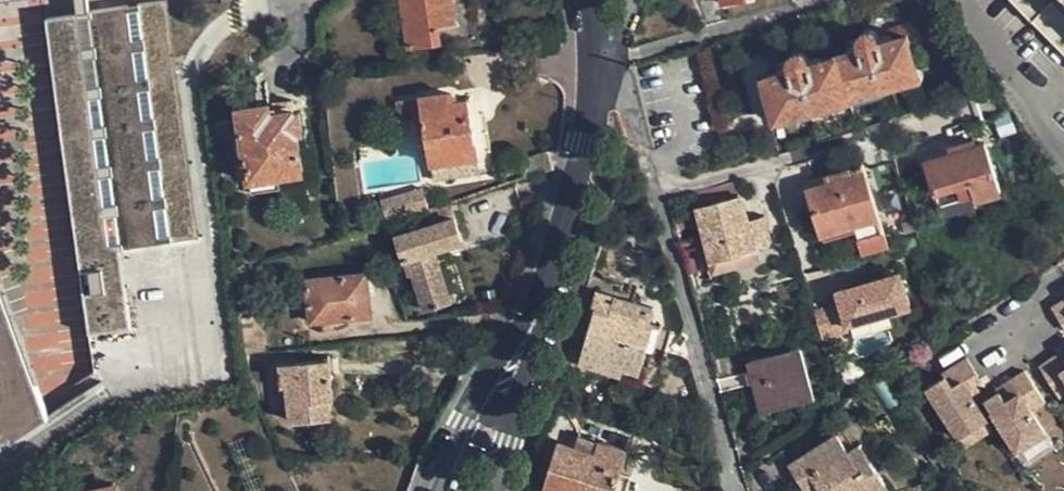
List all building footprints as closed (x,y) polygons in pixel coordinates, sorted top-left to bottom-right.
[(49,13),(89,329),(132,324),(124,246),(201,237),(169,0),(167,0),(49,13)] [(410,47),(443,42),(441,26),(456,23),(452,0),(401,0),(410,47)] [(1063,56),(1063,0),(1009,0),(1063,56)] [(794,70),(782,72),(767,78),(778,116),(917,74),(906,38),(883,43),(881,38),(878,32),(874,29),(868,29),(863,32),(861,37),(861,40),(864,50),(849,53),(810,65),(808,55),(804,51),(799,50),(796,51),(792,54),(791,60),(794,70)] [(846,44),(849,53),(864,50),(861,40),(846,44)] [(779,64),(782,72),(794,70),(791,60),(779,64)] [(421,81),(433,79),(429,65),(418,67),(421,81)] [(466,91),(457,93),(459,105),(469,104),(466,91)] [(433,167),(479,160),(469,104),(459,105),(457,93),(422,97),(400,100),(402,119),(425,117),(433,167)] [(250,181),(278,177),(303,172),(298,132),(305,131),(302,113),(296,113),(295,101),(239,109),(245,158),(236,159),(238,173),(249,172),(250,181)] [(215,128),(217,141),(229,139),(227,126),(215,128)] [(948,146),(950,153),(976,146),(974,138),(948,146)] [(925,159),(930,177),(933,185),(925,187),(929,197),(937,196),(940,206),(976,195),(978,201),(1001,194),(985,144),(976,146),(950,153),(925,159)] [(887,247),(883,232),(858,149),(847,152),(851,166),(824,175),(826,181),(808,187),(823,235),(855,226),(859,239),(864,255),(887,247)] [(526,181),(555,171),(549,150),(520,160),(526,181)] [(480,172),(479,160),(433,167),(435,179),(480,172)] [(280,190),(278,177),(250,181),(251,194),(280,190)] [(923,179),(925,187),(933,185),(930,177),(923,179)] [(693,194),(697,209),(743,196),(738,181),(693,194)] [(379,196),(380,204),(424,194),(421,187),(379,196)] [(424,194),(380,204),(384,218),(426,208),(424,194)] [(728,257),(758,248),(771,244),(764,216),(751,220),(743,196),(697,209),(711,261),(728,257)] [(434,253),(448,248),(462,243),(454,220),(398,238),(410,275),(414,274),(425,309),(450,301),(434,253)] [(464,296),(448,248),(434,253),(450,301),(464,296)] [(762,260),(758,248),(728,257),(732,269),(762,260)] [(686,260),(690,277),(698,275),(694,258),(686,260)] [(246,266),(235,267),(238,287),(249,285),(246,266)] [(312,322),(372,316),(368,274),(307,280),(312,322)] [(838,305),(812,312),(820,341),(846,333),(845,328),(909,309),(899,274),(835,293),(838,305)] [(592,276),(570,349),(582,353),(581,363),(621,375),(623,368),(639,372),(653,325),(649,324),(654,308),(619,297),(622,286),(592,276)] [(1056,305),(1063,320),(1063,300),(1056,305)] [(0,315),(0,444),(31,423),(0,315)] [(1056,354),(1063,367),(1063,349),(1056,354)] [(760,404),(802,391),(791,352),(749,363),(760,404)] [(1061,394),(1063,392),(1063,367),(1056,354),(1042,362),(1061,394)] [(969,355),(944,370),(946,375),(928,386),(960,436),(991,417),(976,394),(970,387),(983,378),(982,376),(969,355)] [(713,364),(718,378),(738,373),(734,358),(713,364)] [(291,421),(331,417),(329,398),(336,397),(330,359),(280,365),(282,387),(286,387),(291,421)] [(987,398),(1020,449),(1048,430),(1033,407),(1046,398),(1027,369),(1012,378),(1020,390),(1008,399),(1001,389),(987,398)] [(251,372),(253,385),(264,382),(262,371),(251,372)] [(1012,378),(999,386),(1001,389),(1008,399),(1020,390),(1012,378)] [(970,387),(976,394),(985,388),(980,380),(970,387)] [(805,402),(802,391),(760,404),(763,414),(805,402)] [(995,426),(991,417),(960,436),(967,445),(995,426)] [(888,485),(863,448),(852,456),(838,435),(789,465),(780,454),(757,468),(768,486),(792,471),(805,490),(878,490),(888,485)] [(560,442),(544,490),(625,490),(628,481),(619,478),(627,450),(600,443),(597,453),(560,442)]
